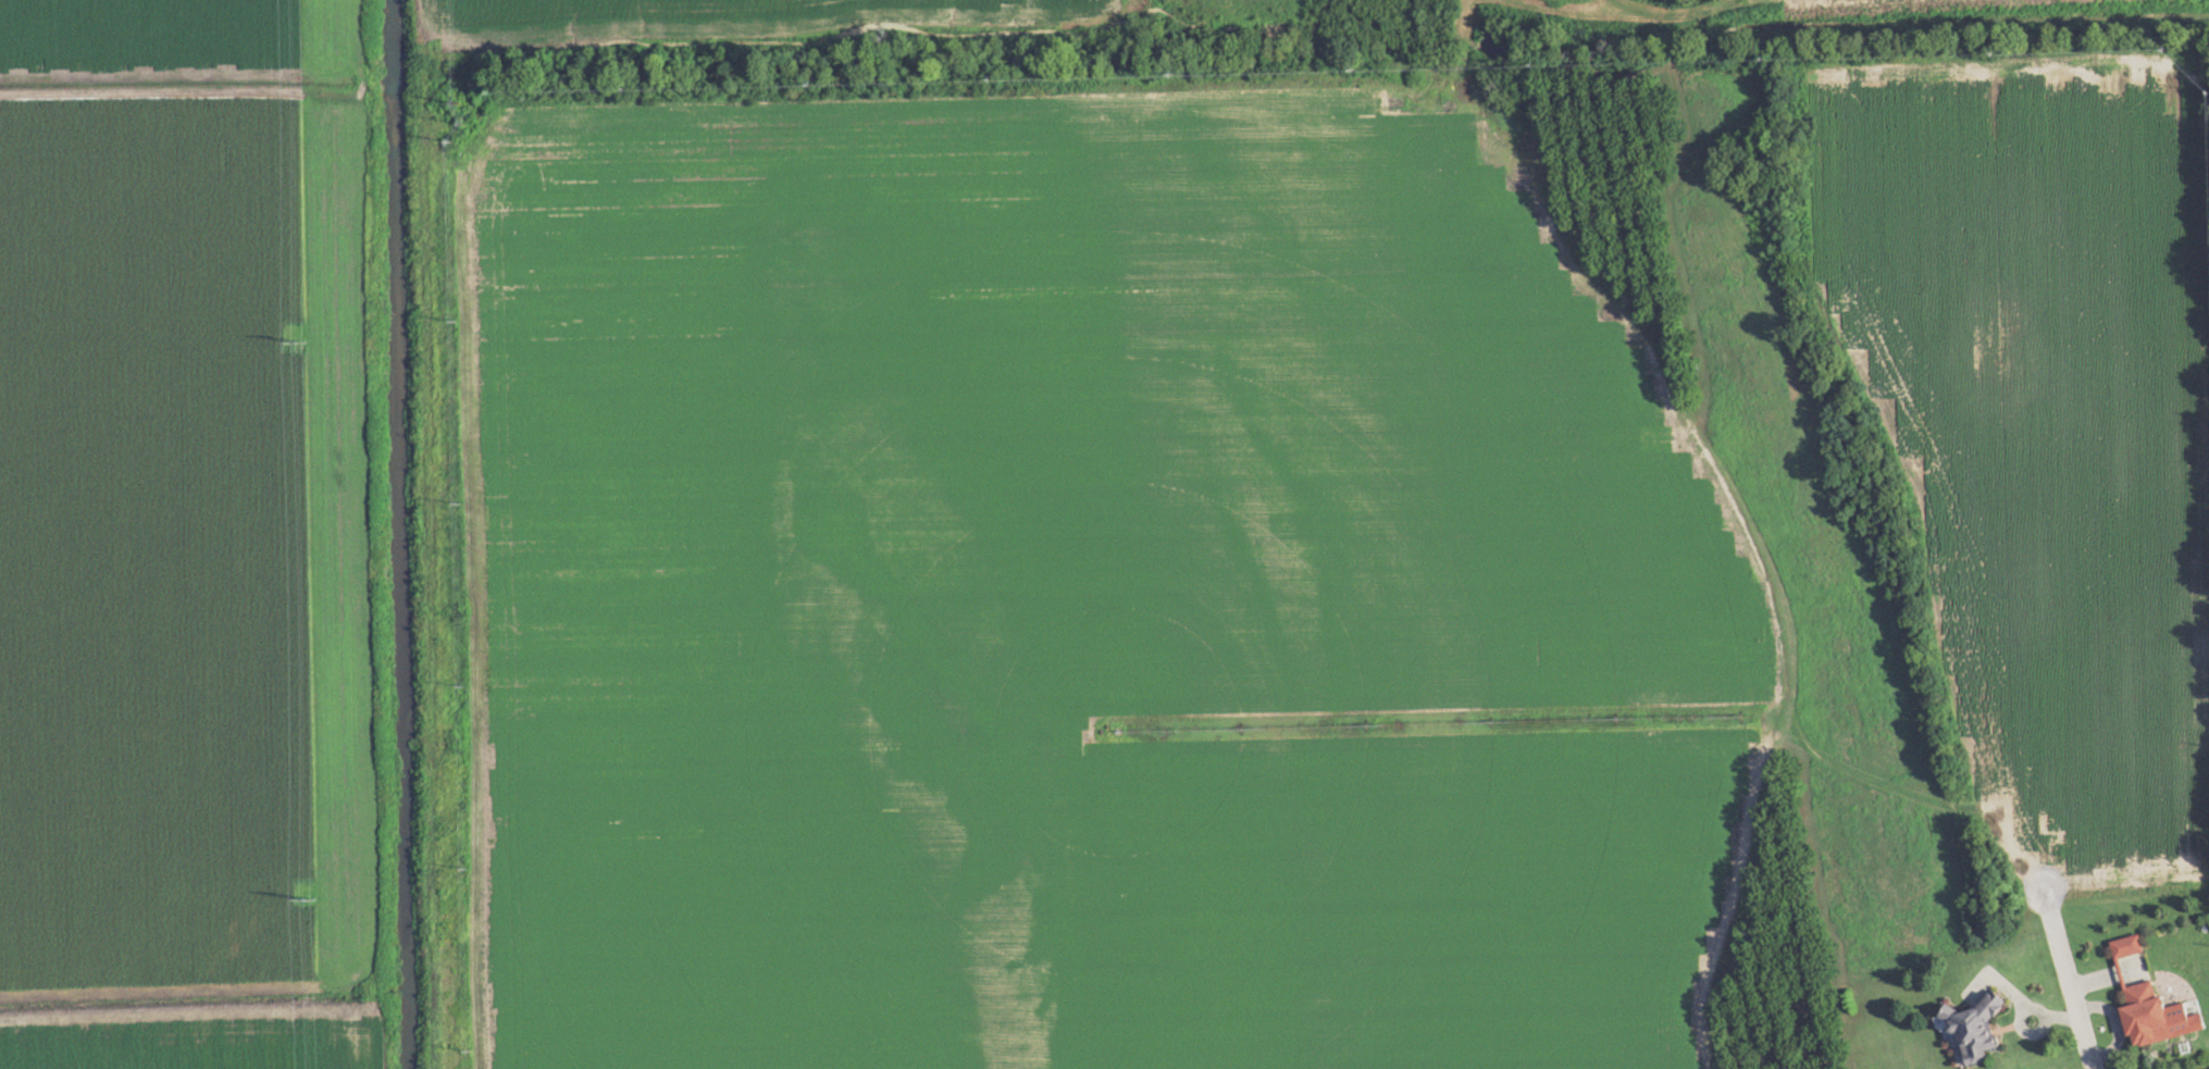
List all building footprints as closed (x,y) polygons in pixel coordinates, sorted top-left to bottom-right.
[(2137,1044),(2208,1028),(2208,1018),(2207,1009),(2194,1012),(2191,999),(2172,1004),(2170,993),(2158,996),(2144,932),(2114,939),(2137,1044)] [(1972,1062),(1993,1058),(1990,1047),(2002,1045),(1996,1014),(2008,1011),(2006,996),(1950,1007),(1956,1031),(1965,1029),(1972,1062)]
